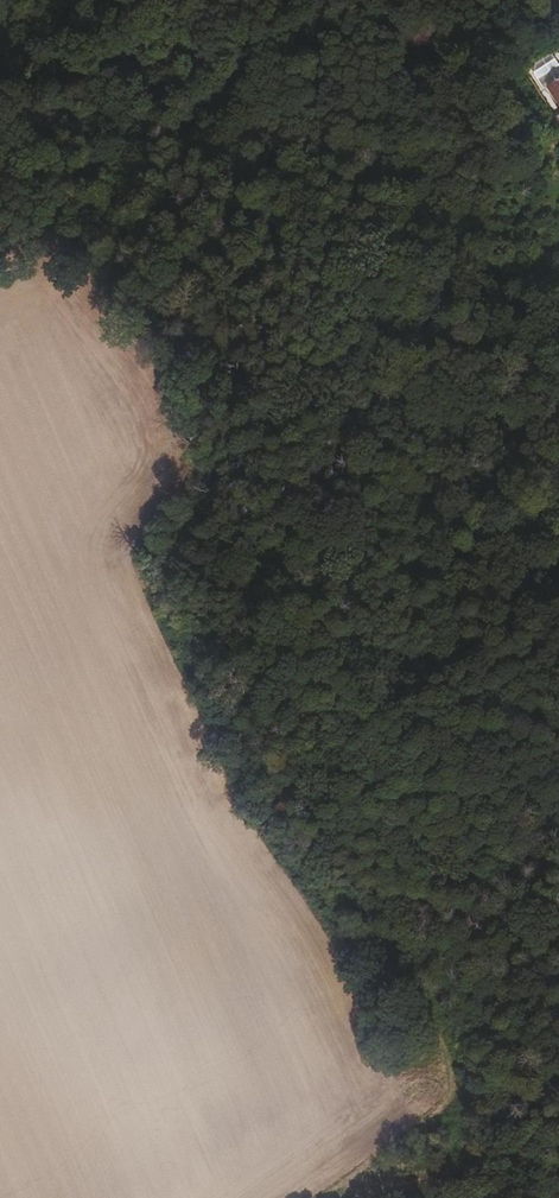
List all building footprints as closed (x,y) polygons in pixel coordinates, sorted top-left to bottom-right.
[(558,65),(549,51),(529,64),(536,78),(558,65)] [(558,65),(536,78),(543,90),(547,88),(558,81),(558,66),(558,65)] [(547,88),(558,110),(558,81),(547,88)]
